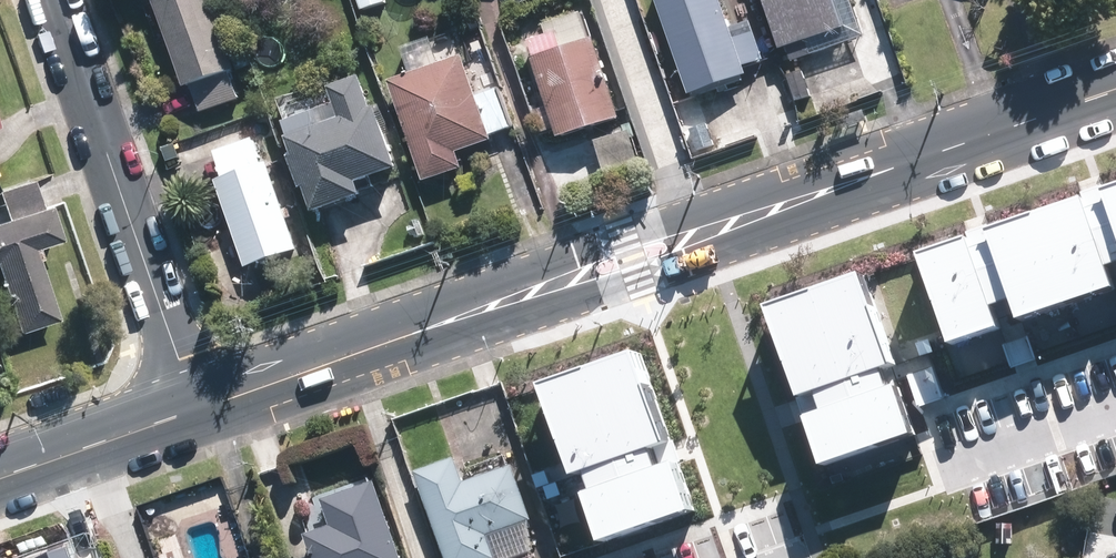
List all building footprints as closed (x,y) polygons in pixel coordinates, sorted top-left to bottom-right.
[(165,4),(193,89),(238,74),(214,0),(177,0),(165,4)] [(363,10),(388,2),(387,0),(360,0),(363,10)] [(701,94),(749,78),(745,66),(763,60),(753,29),(735,35),(723,0),(670,0),(701,94)] [(796,61),(871,37),(869,30),(886,25),(878,0),(776,0),(796,61)] [(562,38),(539,46),(568,137),(626,119),(601,43),(594,46),(585,19),(558,28),(562,38)] [(467,65),(403,87),(433,177),(462,167),(456,149),(492,136),(467,65)] [(806,72),(792,76),(800,102),(814,97),(806,72)] [(326,118),(300,126),(327,206),(365,193),(361,182),(399,169),(371,85),(344,94),(354,125),(331,133),(326,118)] [(707,125),(693,130),(701,153),(715,148),(707,125)] [(273,169),(228,185),(255,263),(300,248),(273,169)] [(1035,214),(1062,292),(1115,274),(1115,230),(1103,191),(1035,214)] [(0,226),(0,259),(1,258),(25,328),(55,318),(31,244),(61,235),(53,209),(0,226)] [(969,237),(996,315),(1045,299),(1019,220),(969,237)] [(884,267),(770,303),(795,383),(910,346),(884,267)] [(634,354),(539,386),(567,469),(662,437),(634,354)] [(914,367),(804,405),(820,451),(930,413),(914,367)] [(427,469),(458,557),(485,557),(500,553),(490,525),(532,510),(516,466),(471,482),(462,457),(427,469)] [(668,458),(574,491),(592,542),(686,509),(668,458)] [(382,481),(334,496),(343,524),(316,533),(323,555),(312,557),(407,557),(382,481)]
